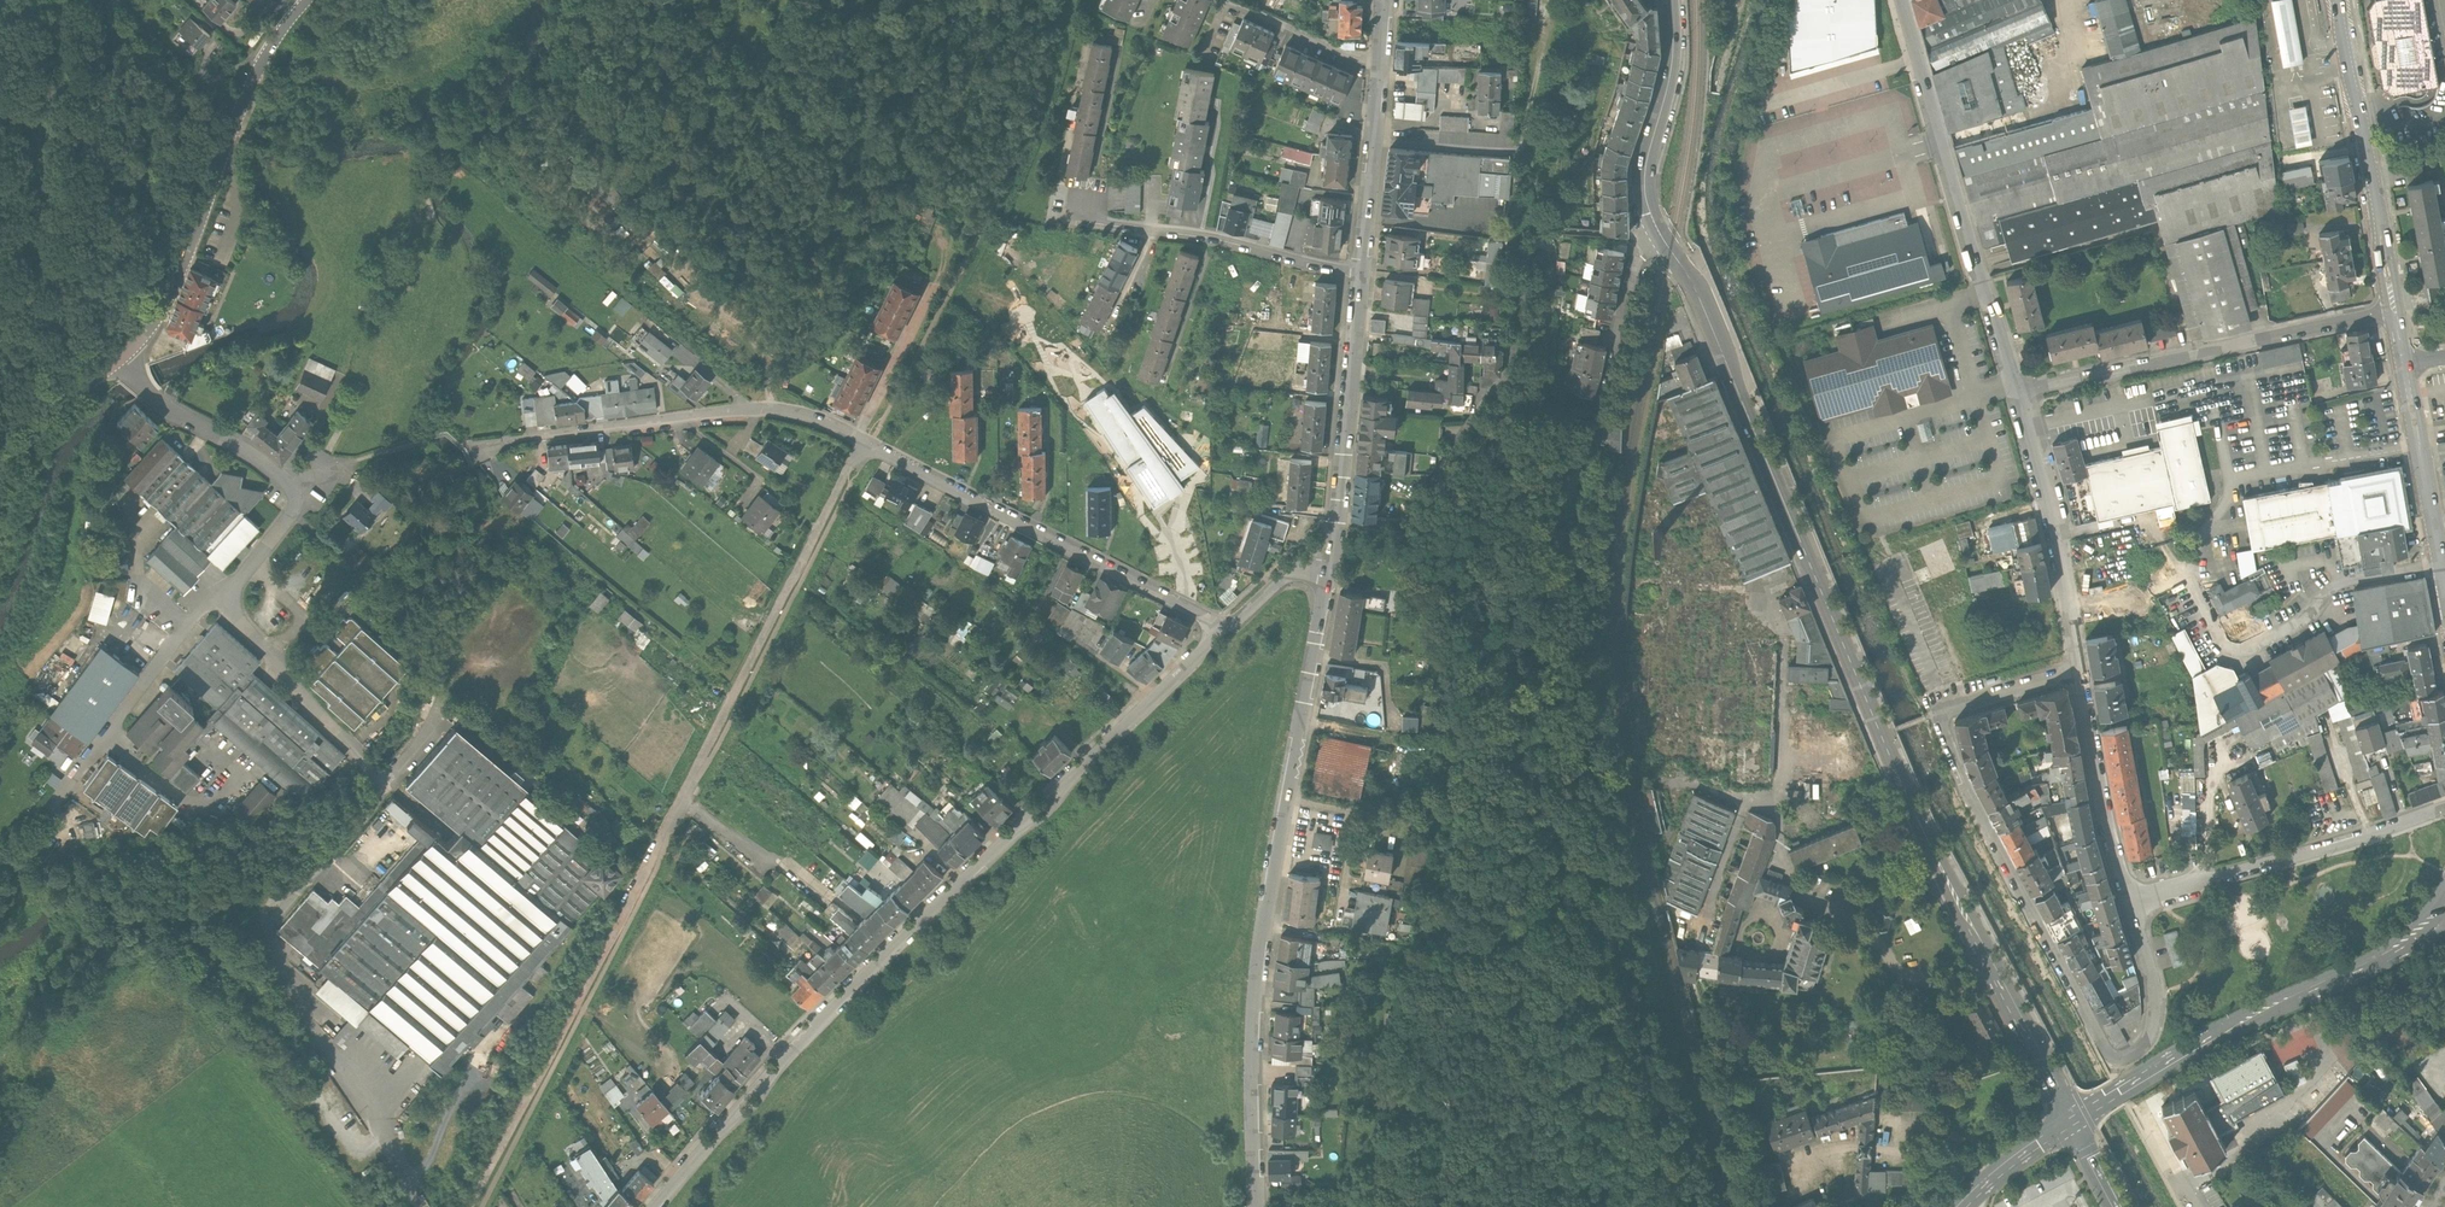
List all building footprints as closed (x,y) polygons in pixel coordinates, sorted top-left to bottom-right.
[(204,9),(208,3),(204,0),(199,0),(193,8),(200,13),(204,9)] [(221,22),(236,3),(232,0),(210,0),(208,3),(204,9),(209,13),(219,21),(221,22)] [(1103,9),(1130,21),(1139,0),(1107,0),(1103,9)] [(1164,35),(1191,47),(1212,0),(1180,0),(1164,35)] [(1420,4),(1419,4),(1417,5),(1417,9),(1418,11),(1420,11),(1419,13),(1421,13),(1440,13),(1444,14),(1444,0),(1420,0),(1420,4)] [(1615,5),(1621,13),(1627,22),(1634,29),(1651,12),(1645,5),(1641,0),(1612,0),(1615,5)] [(1796,0),(1787,20),(1790,72),(1791,77),(1834,65),(1832,59),(1829,0),(1796,0)] [(1834,65),(1879,52),(1877,47),(1875,0),(1829,0),(1832,59),(1834,65)] [(2011,264),(2155,221),(2158,221),(2189,329),(2203,325),(2207,340),(2256,326),(2228,227),(2280,212),(2256,18),(2138,50),(2124,0),(2105,0),(2092,3),(2107,59),(2082,69),(2090,107),(2028,127),(2004,44),(2052,21),(2042,0),(1911,0),(1931,74),(1982,246),(1986,250),(2005,243),(2011,264)] [(2291,0),(2274,0),(2272,0),(2285,66),(2293,64),(2303,62),(2295,24),(2291,0)] [(2369,9),(2375,40),(2371,46),(2374,63),(2381,66),(2385,86),(2396,92),(2436,84),(2420,0),(2375,0),(2369,9)] [(1365,8),(1352,7),(1352,3),(1341,2),(1341,14),(1340,19),(1364,21),(1365,8)] [(1337,11),(1326,10),(1326,11),(1323,11),(1323,18),(1330,18),(1340,19),(1341,14),(1337,14),(1337,11)] [(1662,50),(1658,11),(1654,12),(1652,11),(1651,12),(1634,29),(1635,45),(1662,50)] [(219,21),(209,13),(203,21),(213,28),(219,21)] [(1340,19),(1330,18),(1330,23),(1329,35),(1363,37),(1364,21),(1340,19)] [(180,32),(199,47),(209,35),(190,20),(180,32)] [(1240,29),(1232,46),(1247,53),(1259,28),(1244,21),(1240,29)] [(1232,46),(1240,29),(1232,25),(1222,46),(1230,50),(1232,46)] [(1274,35),(1259,28),(1247,53),(1262,60),(1274,35)] [(1081,86),(1105,92),(1112,61),(1110,61),(1113,49),(1089,43),(1079,86),(1081,86)] [(1428,44),(1402,43),(1400,70),(1413,70),(1427,71),(1427,68),(1428,44)] [(1484,46),(1428,44),(1427,68),(1440,69),(1464,69),(1484,68),(1484,46)] [(1662,50),(1635,45),(1633,53),(1630,52),(1628,61),(1635,63),(1658,69),(1662,50)] [(1303,54),(1285,46),(1273,74),(1290,81),(1303,54)] [(1319,61),(1303,54),(1290,81),(1307,89),(1319,61)] [(1336,69),(1319,61),(1307,89),(1324,96),(1336,69)] [(1658,69),(1635,63),(1633,68),(1631,68),(1628,77),(1632,78),(1654,85),(1658,69)] [(1427,71),(1413,70),(1413,81),(1417,81),(1416,102),(1423,102),(1422,109),(1434,110),(1436,84),(1464,83),(1464,69),(1440,69),(1427,68),(1427,71)] [(1353,76),(1336,69),(1324,96),(1341,104),(1353,76)] [(1505,71),(1480,71),(1480,110),(1503,111),(1505,71)] [(1174,117),(1179,118),(1205,123),(1214,79),(1183,72),(1174,117)] [(1875,81),(1880,90),(1889,86),(1884,76),(1875,81)] [(1654,85),(1632,78),(1630,85),(1626,83),(1623,93),(1628,94),(1650,100),(1654,85)] [(1105,92),(1081,86),(1072,127),(1074,128),(1098,132),(1106,92),(1105,92)] [(1650,100),(1628,94),(1625,102),(1622,100),(1619,109),(1623,110),(1621,116),(1643,123),(1650,100)] [(1416,102),(1398,101),(1397,119),(1422,120),(1422,109),(1423,102),(1416,102)] [(2304,107),(2286,110),(2293,144),(2310,141),(2304,107)] [(1326,115),(1313,110),(1307,125),(1320,131),(1326,115)] [(1513,116),(1500,115),(1499,135),(1511,136),(1513,116)] [(1643,123),(1621,116),(1618,125),(1614,124),(1612,130),(1615,131),(1613,138),(1635,146),(1643,123)] [(1469,119),(1441,117),(1440,130),(1468,133),(1469,119)] [(1179,118),(1170,165),(1175,166),(1199,171),(1209,124),(1205,123),(1179,118)] [(1100,132),(1098,132),(1074,128),(1065,174),(1091,179),(1100,132)] [(1322,155),(1327,156),(1350,157),(1352,138),(1330,137),(1330,149),(1322,148),(1322,155)] [(1629,165),(1635,146),(1613,138),(1612,140),(1609,139),(1606,146),(1610,147),(1606,158),(1629,165)] [(1312,152),(1285,146),(1283,157),(1309,163),(1312,152)] [(1417,150),(1389,147),(1383,208),(1419,212),(1422,178),(1413,178),(1414,169),(1420,169),(1422,156),(1417,155),(1417,150)] [(1512,159),(1417,150),(1417,155),(1422,156),(1420,169),(1414,169),(1413,178),(1422,178),(1419,212),(1429,213),(1429,207),(1445,208),(1446,203),(1456,204),(1457,196),(1483,198),(1485,175),(1510,177),(1512,159)] [(1350,157),(1327,156),(1324,184),(1348,187),(1350,157)] [(2353,156),(2320,161),(2322,172),(2330,171),(2332,184),(2357,180),(2353,156)] [(1603,171),(1604,179),(1627,178),(1626,175),(1629,165),(1606,158),(1604,166),(1600,166),(1600,171),(1603,171)] [(2417,160),(2402,163),(2407,186),(2421,183),(2417,160)] [(1199,171),(1175,166),(1167,204),(1182,207),(1197,210),(1205,172),(1199,171)] [(1293,170),(1290,185),(1300,187),(1304,188),(1307,173),(1293,170)] [(1139,177),(1125,176),(1124,213),(1138,213),(1139,177)] [(1598,187),(1599,196),(1603,195),(1628,194),(1627,178),(1604,179),(1604,186),(1598,187)] [(2359,197),(2357,180),(2332,184),(2333,191),(2326,192),(2328,208),(2356,203),(2355,198),(2359,197)] [(2443,228),(2434,181),(2421,183),(2407,186),(2415,233),(2443,228)] [(1278,213),(1292,216),(1300,187),(1290,185),(1281,183),(1278,213)] [(1232,203),(1231,207),(1250,212),(1248,221),(1253,223),(1259,200),(1236,193),(1232,203)] [(1628,194),(1603,195),(1603,201),(1599,201),(1599,211),(1604,211),(1628,210),(1628,194)] [(1278,210),(1280,197),(1268,195),(1266,208),(1278,210)] [(1346,199),(1322,196),(1321,200),(1312,199),(1310,216),(1319,218),(1319,222),(1343,225),(1346,199)] [(1219,216),(1228,218),(1231,207),(1232,203),(1223,201),(1219,216)] [(1182,207),(1167,204),(1165,215),(1180,218),(1182,207)] [(1250,212),(1231,207),(1228,218),(1226,228),(1244,233),(1248,221),(1250,212)] [(1628,210),(1604,211),(1604,225),(1601,225),(1600,234),(1628,237),(1629,230),(1628,210)] [(1950,277),(1946,262),(1934,265),(1922,222),(1912,225),(1908,212),(1801,242),(1821,313),(1950,277)] [(1278,213),(1269,244),(1283,248),(1292,216),(1278,213)] [(1343,225),(1319,222),(1315,246),(1340,249),(1343,225)] [(1397,228),(1396,236),(1422,239),(1427,239),(1428,231),(1397,228)] [(2443,228),(2415,233),(2424,281),(2444,277),(2444,237),(2443,228)] [(2347,233),(2322,237),(2326,266),(2358,261),(2356,251),(2359,248),(2358,242),(2354,241),(2348,241),(2347,233)] [(1396,236),(1389,235),(1387,250),(1420,254),(1422,239),(1396,236)] [(1504,241),(1493,239),(1489,269),(1501,270),(1504,241)] [(1141,253),(1119,241),(1099,280),(1101,281),(1121,291),(1141,253)] [(1420,254),(1387,250),(1385,264),(1421,268),(1423,254),(1420,254)] [(1624,256),(1597,251),(1594,267),(1621,272),(1624,256)] [(1200,259),(1179,252),(1164,292),(1166,292),(1185,299),(1200,259)] [(2360,272),(2358,261),(2326,266),(2331,297),(2359,292),(2358,285),(2364,284),(2366,280),(2365,274),(2360,272)] [(533,267),(526,276),(550,295),(557,286),(533,267)] [(1621,272),(1594,267),(1591,282),(1618,288),(1621,272)] [(1489,269),(1487,268),(1485,284),(1495,285),(1499,285),(1501,270),(1489,269)] [(211,311),(224,283),(194,270),(182,298),(211,311)] [(897,274),(891,287),(893,288),(885,304),(907,314),(915,297),(916,298),(922,286),(897,274)] [(2035,276),(2005,284),(2018,331),(2047,323),(2035,276)] [(2439,278),(2424,281),(2429,304),(2444,301),(2439,278)] [(1414,283),(1385,279),(1382,303),(1411,307),(1412,307),(1413,297),(1414,283)] [(1121,291),(1101,281),(1080,321),(1102,332),(1123,292),(1121,291)] [(1618,288),(1591,282),(1588,298),(1615,303),(1618,288)] [(1339,286),(1318,283),(1312,330),(1334,333),(1339,286)] [(1495,285),(1485,284),(1482,283),(1481,292),(1494,293),(1495,285)] [(1166,292),(1151,333),(1153,334),(1173,341),(1188,300),(1185,299),(1166,292)] [(1429,298),(1413,297),(1412,307),(1411,307),(1410,314),(1414,314),(1428,315),(1429,298)] [(182,298),(168,330),(197,343),(211,311),(182,298)] [(1615,303),(1588,298),(1585,314),(1612,319),(1615,303)] [(585,322),(557,300),(551,307),(579,329),(585,322)] [(907,314),(885,304),(879,315),(878,315),(871,330),(895,342),(903,325),(902,325),(907,314)] [(1428,315),(1414,314),(1412,335),(1427,336),(1428,316),(1428,315)] [(2144,323),(2149,342),(2176,335),(2171,316),(2144,323)] [(1385,320),(1371,318),(1370,331),(1384,332),(1385,320)] [(2141,321),(2095,331),(2099,351),(2101,357),(2147,346),(2141,321)] [(2051,334),(2057,361),(2099,351),(2095,331),(2093,325),(2051,334)] [(1822,418),(1873,406),(1875,415),(1950,393),(1933,326),(1879,341),(1875,326),(1837,336),(1841,352),(1808,360),(1822,418)] [(2357,339),(2355,339),(2359,364),(2382,360),(2377,330),(2356,333),(2357,339)] [(1600,335),(1581,331),(1580,338),(1584,339),(1583,347),(1597,350),(1600,335)] [(671,352),(648,334),(639,345),(662,364),(671,352)] [(1153,334),(1138,377),(1160,385),(1175,342),(1173,341),(1153,334)] [(1414,345),(1415,336),(1394,334),(1394,343),(1414,345)] [(1465,340),(1415,336),(1414,345),(1422,345),(1431,348),(1450,349),(1449,362),(1462,363),(1462,360),(1464,360),(1465,340)] [(1488,336),(1482,336),(1482,341),(1481,361),(1495,361),(1495,350),(1496,342),(1488,342),(1488,336)] [(1482,341),(1465,340),(1464,360),(1481,361),(1482,341)] [(1333,344),(1310,342),(1305,389),(1327,392),(1333,344)] [(1690,343),(1670,352),(1675,363),(1695,355),(1690,343)] [(2299,343),(2259,351),(2263,368),(2302,360),(2299,343)] [(1597,350),(1583,347),(1581,354),(1575,353),(1571,370),(1577,372),(1600,377),(1605,352),(1597,350)] [(1490,361),(1489,374),(1501,375),(1503,351),(1495,350),(1495,361),(1490,361)] [(852,369),(847,381),(869,392),(875,382),(876,382),(884,366),(858,353),(851,368),(852,369)] [(1695,355),(1675,363),(1678,369),(1672,372),(1674,378),(1660,384),(1657,401),(1669,396),(1707,380),(1696,354),(1695,355)] [(643,369),(631,359),(621,361),(629,368),(630,368),(639,375),(643,369)] [(528,379),(536,370),(525,360),(517,369),(528,379)] [(2386,382),(2382,360),(2359,364),(2349,366),(2352,387),(2386,382)] [(1434,390),(1463,391),(1464,363),(1462,363),(1449,362),(1448,378),(1435,378),(1434,390)] [(575,372),(570,376),(562,366),(548,377),(558,390),(568,382),(577,393),(586,385),(575,372)] [(329,383),(303,371),(296,389),(322,400),(329,383)] [(711,383),(696,371),(687,383),(679,376),(673,383),(696,402),(711,383)] [(973,371),(950,371),(951,415),(954,415),(973,415),(973,414),(973,371)] [(1600,377),(1577,372),(1575,378),(1569,377),(1567,383),(1574,385),(1572,393),(1592,399),(1600,377)] [(537,391),(545,380),(538,375),(530,386),(537,391)] [(1791,560),(1732,419),(1731,419),(1714,377),(1707,380),(1669,396),(1692,451),(1665,462),(1660,462),(1659,473),(1663,473),(1676,504),(1707,491),(1744,579),(1791,560)] [(631,393),(619,394),(618,382),(607,384),(608,395),(595,397),(597,419),(615,417),(616,418),(638,415),(638,414),(657,412),(654,390),(637,392),(635,380),(630,381),(631,393)] [(869,392),(847,381),(843,388),(841,387),(831,407),(856,420),(867,399),(866,399),(869,392)] [(1434,390),(1407,389),(1407,402),(1430,403),(1430,400),(1449,401),(1449,391),(1434,390)] [(1102,391),(1086,401),(1154,508),(1184,489),(1179,480),(1199,468),(1144,406),(1132,414),(1114,390),(1105,396),(1102,391)] [(1463,402),(1463,391),(1449,391),(1449,401),(1463,402)] [(1388,396),(1363,394),(1358,448),(1382,450),(1385,451),(1387,432),(1394,433),(1396,413),(1387,413),(1388,396)] [(578,405),(555,408),(553,399),(536,401),(537,414),(539,427),(587,421),(586,411),(578,405)] [(524,416),(526,416),(537,414),(536,401),(523,403),(524,416)] [(1326,403),(1304,401),(1300,448),(1322,450),(1326,403)] [(1449,401),(1440,401),(1439,406),(1445,406),(1451,410),(1463,410),(1463,402),(1449,401)] [(157,425),(135,406),(136,405),(135,404),(117,423),(125,430),(122,433),(130,439),(132,437),(141,445),(158,426),(157,425)] [(1042,408),(1019,408),(1019,453),(1023,453),(1023,452),(1042,452),(1042,408)] [(278,437),(263,425),(266,421),(252,409),(242,421),(256,432),(250,441),(280,464),(292,449),(278,437)] [(296,414),(278,437),(292,449),(311,425),(296,414)] [(539,427),(537,414),(526,416),(528,429),(539,427)] [(973,414),(973,415),(954,415),(955,459),(977,459),(977,414),(973,414)] [(2202,431),(2199,418),(2193,420),(2197,432),(2202,431)] [(2163,449),(2086,467),(2088,477),(2092,494),(2086,495),(2089,509),(2094,507),(2099,528),(2113,525),(2111,518),(2176,503),(2178,510),(2209,502),(2190,419),(2157,426),(2163,449)] [(1598,451),(1621,453),(1623,423),(1600,421),(1598,451)] [(1929,421),(1918,424),(1923,440),(1933,437),(1929,421)] [(212,520),(230,500),(213,484),(161,438),(143,459),(180,492),(212,520)] [(2054,445),(2064,483),(2088,477),(2086,467),(2078,439),(2054,445)] [(757,458),(763,448),(752,441),(746,451),(757,458)] [(778,451),(766,443),(763,448),(757,458),(756,459),(775,471),(786,454),(779,450),(778,451)] [(598,444),(568,447),(571,468),(601,465),(599,450),(598,444)] [(568,447),(547,450),(549,470),(563,468),(571,468),(568,447)] [(631,447),(612,449),(614,472),(633,470),(631,447)] [(1382,450),(1358,448),(1356,470),(1380,472),(1382,450)] [(614,472),(612,449),(605,450),(607,464),(607,473),(609,473),(614,472)] [(718,465),(698,450),(682,471),(702,487),(718,465)] [(1406,452),(1396,451),(1394,474),(1404,474),(1406,452)] [(1042,452),(1023,452),(1023,453),(1023,497),(1046,496),(1046,452),(1042,452)] [(1312,460),(1289,458),(1284,505),(1307,507),(1312,460)] [(180,492),(143,459),(125,478),(163,512),(180,492)] [(2404,467),(2246,494),(2255,549),(2334,536),(2339,567),(2364,563),(2358,532),(2406,524),(2413,522),(2404,467)] [(571,468),(563,468),(564,477),(559,484),(575,496),(578,492),(573,487),(571,468)] [(1380,472),(1356,470),(1352,516),(1376,518),(1380,472)] [(544,478),(535,471),(526,483),(536,490),(544,478)] [(220,475),(213,484),(230,500),(246,514),(259,499),(262,499),(262,493),(240,488),(242,477),(220,472),(220,475)] [(624,478),(609,473),(605,482),(621,488),(624,478)] [(885,484),(873,477),(863,495),(875,502),(885,484)] [(917,489),(896,478),(886,497),(907,508),(917,489)] [(524,490),(515,483),(503,498),(520,512),(531,498),(523,491),(524,490)] [(1111,533),(1110,488),(1088,488),(1088,533),(1111,533)] [(212,520),(180,492),(163,512),(177,524),(176,525),(193,540),(212,520)] [(367,512),(373,518),(386,503),(376,494),(370,500),(374,503),(367,512)] [(784,507),(768,494),(763,501),(779,514),(784,507)] [(539,504),(531,498),(520,512),(527,518),(539,504)] [(763,501),(759,498),(742,519),(762,535),(779,514),(763,501)] [(246,514),(230,500),(212,520),(193,540),(210,555),(224,568),(261,527),(246,514)] [(1041,502),(1037,500),(1032,509),(1036,511),(1041,502)] [(936,516),(948,523),(956,509),(944,502),(936,516)] [(367,512),(356,503),(342,519),(359,534),(373,518),(367,512)] [(933,512),(916,503),(905,523),(920,533),(933,512)] [(985,523),(966,513),(964,517),(958,529),(955,534),(974,544),(985,523)] [(950,526),(952,527),(958,529),(964,517),(957,514),(950,526)] [(1261,516),(1259,521),(1272,525),(1268,535),(1282,540),(1288,524),(1261,516)] [(1253,519),(1239,562),(1259,569),(1266,547),(1268,548),(1270,547),(1271,543),(1270,541),(1267,540),(1268,535),(1272,525),(1259,521),(1253,519)] [(2012,525),(2017,547),(2041,542),(2036,520),(2012,525)] [(1955,527),(1959,539),(1973,535),(1969,522),(1955,527)] [(563,524),(556,533),(562,538),(569,529),(563,524)] [(2411,553),(2406,524),(2358,532),(2364,563),(2365,573),(2391,568),(2390,556),(2411,553)] [(210,555),(193,540),(176,525),(160,542),(195,572),(210,555)] [(2017,547),(2012,525),(1982,532),(1985,547),(1994,544),(1996,552),(2017,547)] [(955,535),(955,534),(958,529),(952,527),(950,532),(955,535)] [(635,541),(622,530),(616,537),(629,547),(635,541)] [(1031,546),(1011,536),(1007,545),(1004,544),(999,552),(1002,554),(1001,556),(1013,563),(1009,572),(1010,572),(1018,576),(1023,566),(1022,565),(1031,546)] [(199,576),(195,572),(160,542),(145,559),(183,593),(199,576)] [(2045,562),(2041,542),(2017,547),(2019,557),(2012,559),(2015,569),(2022,567),(2045,562)] [(996,563),(976,552),(969,566),(976,570),(976,569),(989,576),(996,563)] [(130,571),(127,553),(107,555),(109,574),(130,571)] [(2045,562),(2022,567),(2024,579),(2014,581),(2016,591),(2027,589),(2028,594),(2051,589),(2045,562)] [(1084,573),(1069,564),(1058,583),(1067,588),(1065,592),(1065,591),(1060,600),(1067,604),(1084,573)] [(2005,586),(2002,571),(1971,577),(1974,592),(2005,586)] [(1018,576),(1010,572),(1008,576),(1008,578),(1015,581),(1018,576)] [(2351,589),(2357,624),(2363,652),(2389,647),(2434,639),(2422,576),(2351,589)] [(1111,585),(1100,579),(1092,592),(1087,602),(1090,603),(1096,606),(1112,615),(1125,592),(1118,589),(1119,587),(1112,583),(1111,585)] [(2252,579),(2213,596),(2219,611),(2258,594),(2252,579)] [(616,591),(602,581),(587,602),(601,611),(616,591)] [(1790,589),(1792,594),(1779,599),(1787,617),(1811,607),(1801,584),(1790,589)] [(1087,602),(1092,592),(1083,587),(1072,606),(1084,613),(1090,603),(1087,602)] [(94,588),(87,617),(106,622),(113,593),(94,588)] [(1236,597),(1229,589),(1219,598),(1227,606),(1236,597)] [(1363,595),(1341,591),(1338,609),(1360,613),(1361,605),(1363,595)] [(1060,627),(1070,609),(1058,602),(1047,620),(1060,627)] [(750,610),(731,603),(726,615),(746,622),(750,610)] [(1084,613),(1072,606),(1070,609),(1060,627),(1074,635),(1086,614),(1084,613)] [(1811,607),(1787,617),(1796,640),(1789,640),(1789,661),(1834,663),(1811,607)] [(1360,613),(1338,609),(1331,652),(1353,656),(1355,646),(1354,646),(1360,613)] [(646,631),(621,612),(611,626),(635,644),(646,631)] [(1154,626),(1161,629),(1168,616),(1161,612),(1154,626)] [(1187,626),(1168,616),(1161,629),(1157,636),(1163,639),(1177,646),(1187,626)] [(407,667),(353,619),(348,620),(346,623),(343,620),(335,629),(338,631),(336,634),(336,637),(345,645),(337,654),(327,645),(323,646),(320,649),(318,648),(316,648),(313,652),(313,655),(309,659),(306,659),(304,662),(304,665),(307,669),(303,673),(312,681),(310,683),(330,700),(327,703),(354,727),(362,718),(366,718),(366,713),(378,699),(383,699),(382,695),(395,680),(399,680),(399,676),(407,667)] [(195,648),(238,686),(249,672),(259,661),(217,624),(195,648)] [(2363,652),(2357,624),(2332,637),(2327,627),(2267,657),(2268,660),(2242,673),(2257,700),(2228,715),(2236,729),(2251,761),(2269,753),(2272,759),(2306,744),(2304,736),(2319,731),(2329,728),(2324,713),(2330,711),(2335,722),(2334,720),(2351,714),(2333,667),(2363,652)] [(1074,635),(1060,627),(1056,633),(1070,641),(1074,635)] [(1133,641),(1114,628),(1101,649),(1120,661),(1133,641)] [(2113,634),(2086,638),(2092,671),(2119,667),(2116,653),(2114,653),(2113,648),(2115,647),(2113,634)] [(2257,700),(2242,673),(2221,665),(2210,673),(2188,638),(2170,649),(2192,685),(2198,777),(2208,777),(2207,745),(2236,729),(2228,715),(2257,700)] [(1177,646),(1163,639),(1160,642),(1158,640),(1149,649),(1164,664),(1177,646)] [(2444,665),(2444,662),(2441,643),(2410,649),(2411,657),(2414,671),(2444,665)] [(139,673),(101,645),(50,714),(52,715),(86,740),(88,742),(139,673)] [(2375,679),(2414,671),(2411,657),(2383,661),(2381,654),(2389,652),(2389,647),(2363,652),(2375,679)] [(238,686),(195,648),(174,672),(216,709),(238,686)] [(1164,664),(1149,649),(1129,667),(1147,680),(1164,664)] [(1355,667),(1329,662),(1324,690),(1369,699),(1372,685),(1352,681),(1355,667)] [(1085,673),(1072,663),(1060,678),(1073,688),(1085,673)] [(1835,667),(1788,665),(1788,687),(1820,688),(1820,680),(1829,681),(1836,698),(1830,698),(1830,709),(1854,710),(1835,667)] [(2444,690),(2444,665),(2414,671),(2375,679),(2381,693),(2417,686),(2419,695),(2444,690)] [(342,755),(249,672),(238,686),(216,709),(261,749),(306,789),(309,792),(342,755)] [(2121,678),(2094,683),(2100,716),(2127,711),(2124,697),(2122,698),(2121,692),(2123,691),(2121,678)] [(1021,701),(994,679),(983,692),(1011,714),(1021,701)] [(168,686),(153,703),(178,724),(187,713),(193,706),(168,686)] [(2444,715),(2444,690),(2419,695),(2384,701),(2395,725),(2444,715)] [(2065,692),(2043,698),(2048,717),(2049,721),(2071,716),(2065,692)] [(2018,705),(2021,720),(2037,715),(2039,719),(2048,717),(2043,698),(2018,705)] [(153,703),(127,733),(152,755),(162,743),(178,724),(153,703)] [(261,749),(216,709),(208,719),(213,724),(253,759),(261,749)] [(1955,722),(1960,738),(1983,731),(1989,730),(1989,726),(1996,724),(2006,722),(2003,709),(1955,722)] [(178,724),(162,743),(167,748),(155,763),(172,777),(190,755),(187,754),(207,730),(202,725),(187,713),(178,724)] [(1418,730),(1419,715),(1402,714),(1401,729),(1418,730)] [(2351,714),(2334,720),(2355,783),(2373,777),(2364,750),(2357,728),(2353,714),(2351,714)] [(86,740),(52,715),(33,741),(49,753),(56,744),(73,757),(86,740)] [(2404,746),(2444,739),(2444,715),(2395,725),(2396,727),(2404,746)] [(2071,716),(2049,721),(2051,731),(2046,732),(2048,739),(2051,739),(2052,747),(2053,750),(2078,745),(2071,716)] [(213,724),(208,719),(202,725),(207,730),(213,724)] [(2381,721),(2357,728),(2364,750),(2388,743),(2384,731),(2381,721)] [(2135,771),(2127,726),(2102,730),(2110,775),(2135,771)] [(527,791),(455,727),(406,783),(441,812),(461,829),(447,845),(428,829),(414,817),(406,825),(420,837),(380,883),(387,890),(365,914),(352,902),(350,904),(348,902),(340,903),(332,896),(328,901),(313,888),(276,931),(369,1011),(358,1024),(398,1058),(408,1046),(441,1075),(572,926),(602,891),(583,874),(600,856),(527,791)] [(2391,751),(2404,746),(2396,727),(2384,731),(2388,743),(2391,751)] [(1983,731),(1960,738),(1965,755),(1988,748),(1983,731)] [(2319,731),(2304,736),(2306,744),(2321,789),(2337,784),(2319,731)] [(1072,751),(1055,735),(1047,742),(1045,740),(1040,745),(1042,747),(1035,754),(1051,771),(1072,751)] [(1371,747),(1322,736),(1311,789),(1359,800),(1371,747)] [(2404,746),(2408,756),(2433,752),(2435,763),(2444,761),(2444,739),(2404,746)] [(2026,749),(2027,755),(2038,753),(2045,752),(2053,750),(2052,747),(2046,748),(2045,745),(2026,749)] [(2062,778),(2083,774),(2078,745),(2053,750),(2045,752),(2046,756),(2052,755),(2054,764),(2059,763),(2061,771),(2062,778)] [(1965,755),(1974,782),(1994,772),(1996,770),(1988,748),(1965,755)] [(306,789),(261,749),(253,759),(297,799),(306,789)] [(136,776),(121,765),(120,760),(116,761),(108,755),(83,788),(91,794),(92,799),(96,798),(111,809),(112,813),(116,813),(131,824),(132,828),(136,828),(144,834),(150,826),(159,832),(177,807),(174,804),(174,800),(169,801),(161,794),(160,790),(156,791),(141,779),(140,775),(136,776)] [(2439,782),(2409,793),(2415,809),(2444,797),(2444,761),(2435,763),(2439,782)] [(2031,777),(2027,765),(2022,767),(2023,770),(2018,772),(2024,788),(2034,784),(2031,777)] [(2047,782),(2062,778),(2061,771),(2045,774),(2047,782)] [(2142,814),(2135,771),(2110,775),(2119,819),(2122,818),(2142,814)] [(1988,808),(2007,797),(1994,772),(1974,782),(1988,808)] [(2034,784),(2047,782),(2045,774),(2031,777),(2034,784)] [(2066,801),(2088,797),(2083,774),(2062,778),(2066,801)] [(2264,794),(2255,774),(2229,785),(2248,828),(2273,817),(2269,806),(2276,803),(2270,791),(2264,794)] [(276,797),(259,782),(236,810),(253,824),(276,797)] [(1999,828),(2020,817),(2019,814),(2022,813),(2018,806),(2014,808),(2012,803),(2019,799),(2021,803),(2031,797),(2041,796),(2038,789),(2048,787),(2047,782),(2034,784),(2024,788),(2007,797),(1988,808),(1999,828)] [(1002,798),(988,783),(978,793),(980,795),(975,800),(997,823),(1014,807),(1004,797),(1002,798)] [(917,806),(891,784),(878,798),(915,829),(922,820),(931,829),(926,833),(939,847),(951,835),(917,806)] [(2367,803),(2379,799),(2375,786),(2363,790),(2367,803)] [(2182,788),(2182,833),(2197,833),(2197,788),(2182,788)] [(1736,809),(1694,794),(1670,863),(1664,880),(1658,878),(1677,953),(1684,953),(1686,946),(1697,917),(1736,809)] [(2071,821),(2092,816),(2088,797),(2066,801),(2058,803),(2060,811),(2068,809),(2071,821)] [(948,821),(922,800),(917,806),(951,835),(957,830),(948,821)] [(971,818),(965,811),(962,814),(951,803),(941,812),(945,817),(945,818),(948,821),(957,830),(951,835),(968,852),(986,834),(971,818)] [(1772,819),(1749,811),(1744,826),(1755,830),(1775,837),(1774,822),(1772,819)] [(2151,852),(2144,813),(2142,814),(2122,818),(2129,856),(2151,852)] [(2076,842),(2097,837),(2092,816),(2071,821),(2072,825),(2076,842)] [(2007,845),(2039,829),(2036,822),(2035,821),(2022,827),(2020,824),(2023,822),(2020,817),(1999,828),(2007,845)] [(2072,825),(2071,821),(2060,824),(2057,825),(2059,831),(2064,830),(2064,827),(2072,825)] [(81,823),(82,836),(94,835),(94,822),(81,823)] [(1855,823),(1835,831),(1834,829),(1828,831),(1829,833),(1801,845),(1799,840),(1792,842),(1795,847),(1788,850),(1796,869),(1862,842),(1855,823)] [(2043,827),(2040,829),(2044,836),(2050,832),(2049,827),(2048,825),(2043,827)] [(2018,866),(2040,854),(2035,846),(2033,847),(2031,843),(2044,836),(2040,829),(2039,829),(2007,845),(2018,866)] [(1712,955),(1698,954),(1697,976),(1718,978),(1720,954),(1728,955),(1743,907),(1749,909),(1754,892),(1780,902),(1788,919),(1787,922),(1797,925),(1796,930),(1809,934),(1813,921),(1803,918),(1804,910),(1795,905),(1791,895),(1791,896),(1793,889),(1779,884),(1760,876),(1763,867),(1775,837),(1755,830),(1748,849),(1737,845),(1723,882),(1734,886),(1729,899),(1721,925),(1712,955)] [(1327,834),(1317,833),(1315,845),(1330,847),(1332,840),(1326,839),(1327,834)] [(968,852),(951,835),(939,847),(956,864),(968,852)] [(2076,842),(2082,867),(2104,861),(2097,837),(2076,842)] [(1650,845),(1658,878),(1664,880),(1670,863),(1665,842),(1650,845)] [(870,869),(880,857),(868,848),(859,860),(870,869)] [(1393,854),(1370,850),(1365,875),(1388,879),(1393,854)] [(2018,866),(2031,890),(2064,873),(2061,864),(2048,870),(2045,864),(2048,862),(2043,852),(2040,854),(2018,866)] [(2064,873),(2076,869),(2071,856),(2060,860),(2061,864),(2064,873)] [(890,869),(908,878),(914,867),(904,862),(904,861),(896,858),(890,869)] [(913,879),(928,894),(945,878),(928,861),(919,871),(920,872),(913,879)] [(2077,904),(2113,893),(2104,861),(2082,867),(2085,878),(2082,879),(2084,886),(2087,885),(2088,890),(2074,894),(2077,904)] [(1782,875),(1763,867),(1760,876),(1779,884),(1782,875)] [(2076,869),(2064,873),(2069,882),(2070,885),(2079,882),(2076,869)] [(2031,890),(2047,921),(2062,913),(2064,912),(2064,911),(2071,907),(2068,901),(2062,905),(2054,890),(2066,884),(2069,882),(2064,873),(2031,890)] [(1323,878),(1290,874),(1284,918),(1318,923),(1323,878)] [(913,879),(899,893),(914,908),(928,894),(913,879)] [(2070,885),(2069,882),(2066,884),(2069,891),(2066,892),(2072,904),(2077,904),(2074,894),(2070,885)] [(756,893),(769,905),(777,896),(764,884),(756,893)] [(1390,896),(1361,891),(1354,928),(1383,934),(1390,896)] [(870,897),(881,907),(898,923),(914,908),(899,893),(889,902),(875,892),(870,897)] [(2099,926),(2120,920),(2113,893),(2077,904),(2081,911),(2094,908),(2099,926)] [(1892,908),(1881,904),(1875,925),(1874,929),(1880,931),(1881,927),(1886,928),(1891,914),(1893,913),(1895,912),(1894,910),(1893,908),(1892,908)] [(1346,905),(1345,914),(1354,915),(1354,906),(1346,905)] [(881,907),(869,919),(886,936),(898,923),(881,907)] [(2057,940),(2078,928),(2072,918),(2066,921),(2062,913),(2047,921),(2057,940)] [(1686,946),(1712,955),(1721,925),(1697,917),(1686,946)] [(869,919),(854,934),(871,951),(886,936),(869,919)] [(789,942),(797,931),(781,920),(773,931),(789,942)] [(2107,948),(2126,942),(2120,920),(2099,926),(2100,928),(2102,934),(2092,937),(2097,951),(2107,948)] [(2065,954),(2083,944),(2082,941),(2086,938),(2083,933),(2079,936),(2078,934),(2080,932),(2078,928),(2057,940),(2065,954)] [(1785,965),(1780,965),(1778,984),(1783,984),(1799,985),(1803,987),(1808,987),(1812,985),(1814,982),(1816,976),(1817,976),(1828,940),(1809,934),(1796,930),(1785,965)] [(2177,931),(2164,934),(2174,967),(2187,964),(2177,931)] [(871,951),(854,934),(848,939),(843,935),(839,939),(843,943),(839,948),(856,965),(871,951)] [(1313,940),(1282,935),(1278,959),(1310,963),(1313,940)] [(826,953),(813,941),(809,945),(818,952),(826,960),(830,956),(826,953)] [(2109,955),(2113,970),(2132,964),(2126,942),(2107,948),(2109,955)] [(2072,967),(2090,957),(2083,944),(2065,954),(2072,967)] [(856,965),(839,948),(835,952),(831,948),(826,953),(830,956),(826,960),(843,978),(856,965)] [(2107,948),(2097,951),(2099,958),(2109,955),(2107,948)] [(826,960),(818,952),(811,960),(814,962),(810,966),(806,963),(805,964),(800,959),(795,965),(826,995),(843,978),(826,960)] [(1684,953),(1677,953),(1682,976),(1697,976),(1698,954),(1684,953)] [(1728,955),(1720,954),(1718,978),(1741,979),(1742,962),(1742,958),(1728,955)] [(2080,981),(2105,967),(2101,962),(2095,965),(2090,957),(2072,967),(2080,981)] [(1310,963),(1278,959),(1275,984),(1302,987),(1306,988),(1310,963)] [(1742,962),(1741,979),(1767,981),(1767,983),(1778,984),(1780,965),(1742,962)] [(826,995),(795,965),(787,973),(796,982),(799,986),(793,993),(811,1009),(826,995)] [(2094,1007),(2112,997),(2103,980),(2110,976),(2105,967),(2080,981),(2094,1007)] [(2121,985),(2125,991),(2134,986),(2130,980),(2121,985)] [(1306,988),(1302,987),(1302,1006),(1310,1006),(1311,988),(1306,988)] [(2123,1013),(2114,996),(2112,997),(2094,1007),(2103,1024),(2123,1013)] [(1986,1001),(1967,1012),(1981,1038),(2000,1028),(1989,1009),(1986,1001)] [(2141,1004),(2123,1013),(2103,1024),(2117,1049),(2128,1043),(2120,1029),(2141,1018),(2141,1004)] [(736,1019),(726,1010),(718,1019),(728,1028),(736,1019)] [(717,1021),(705,1011),(690,1028),(700,1039),(706,1032),(717,1021)] [(1299,1015),(1279,1014),(1278,1027),(1276,1027),(1275,1039),(1296,1040),(1296,1039),(1297,1025),(1299,1025),(1299,1015)] [(717,1021),(706,1032),(715,1041),(728,1028),(718,1019),(717,1021)] [(2424,1055),(2444,1045),(2444,1029),(2418,1043),(2424,1055)] [(2328,1043),(2337,1057),(2356,1045),(2348,1034),(2328,1043)] [(746,1037),(723,1063),(727,1067),(731,1071),(735,1065),(746,1075),(761,1058),(751,1049),(755,1045),(746,1037)] [(723,1063),(699,1039),(685,1055),(695,1065),(701,1060),(718,1078),(727,1067),(723,1063)] [(1296,1040),(1275,1039),(1274,1058),(1293,1059),(1301,1060),(1301,1057),(1302,1039),(1296,1039),(1296,1040)] [(2194,1089),(2161,1107),(2171,1127),(2167,1129),(2179,1150),(2183,1148),(2193,1167),(2226,1149),(2219,1135),(2233,1127),(2231,1123),(2283,1093),(2277,1080),(2274,1082),(2258,1054),(2210,1079),(2222,1102),(2207,1110),(2206,1108),(2204,1109),(2194,1089)] [(1301,1060),(1293,1059),(1293,1066),(1312,1067),(1313,1058),(1301,1057),(1301,1060)] [(731,1071),(727,1067),(718,1078),(716,1081),(730,1093),(746,1075),(735,1065),(731,1071)] [(1312,1067),(1293,1066),(1292,1083),(1311,1084),(1312,1067)] [(673,1087),(658,1071),(645,1082),(653,1092),(667,1109),(681,1096),(673,1087)] [(690,1078),(686,1073),(678,1082),(686,1091),(694,1083),(689,1079),(690,1078)] [(2417,1077),(2405,1085),(2424,1110),(2428,1115),(2427,1116),(2430,1121),(2442,1109),(2434,1100),(2426,1088),(2426,1089),(2417,1077)] [(2358,1091),(2345,1078),(2298,1129),(2310,1140),(2358,1091)] [(2191,1089),(2193,1088),(2195,1088),(2197,1090),(2202,1088),(2197,1079),(2188,1084),(2191,1089)] [(730,1093),(716,1081),(704,1095),(718,1107),(730,1093)] [(686,1091),(678,1082),(673,1087),(681,1096),(686,1091)] [(1292,1083),(1273,1082),(1272,1104),(1274,1104),(1274,1114),(1290,1115),(1291,1103),(1296,1104),(1297,1094),(1310,1095),(1311,1084),(1292,1083)] [(667,1109),(653,1092),(636,1105),(654,1127),(663,1120),(669,1121),(672,1118),(674,1117),(667,1109)] [(1843,1108),(1860,1102),(1857,1093),(1846,1096),(1846,1097),(1840,1098),(1843,1108)] [(1860,1120),(1874,1115),(1875,1094),(1866,1097),(1867,1099),(1860,1102),(1843,1108),(1841,1108),(1847,1124),(1860,1120)] [(2437,1131),(2444,1142),(2444,1107),(2442,1109),(2430,1121),(2437,1130),(2437,1131)] [(1847,1124),(1841,1108),(1812,1118),(1818,1136),(1847,1124)] [(2382,1108),(2372,1118),(2385,1131),(2389,1127),(2394,1130),(2400,1124),(2392,1117),(2382,1108)] [(2403,1121),(2404,1121),(2408,1116),(2400,1108),(2392,1117),(2400,1124),(2403,1121)] [(1766,1125),(1775,1151),(1792,1146),(1800,1144),(1799,1143),(1815,1137),(1806,1111),(1766,1125)] [(1290,1115),(1274,1114),(1273,1135),(1295,1136),(1295,1115),(1290,1115)] [(1872,1141),(1874,1115),(1860,1120),(1858,1140),(1872,1141)] [(1963,1116),(1950,1137),(1959,1142),(1972,1122),(1963,1116)] [(2425,1148),(2440,1163),(2444,1157),(2444,1142),(2437,1131),(2434,1128),(2431,1133),(2433,1135),(2425,1148)] [(2411,1136),(2416,1141),(2420,1136),(2415,1132),(2411,1136)] [(2402,1173),(2364,1136),(2358,1142),(2358,1147),(2356,1150),(2351,1150),(2345,1155),(2345,1161),(2351,1167),(2356,1167),(2358,1169),(2358,1175),(2364,1181),(2369,1181),(2372,1183),(2371,1189),(2377,1194),(2380,1193),(2383,1195),(2402,1173)] [(644,1150),(636,1139),(629,1143),(637,1155),(644,1150)] [(1857,1153),(1871,1154),(1871,1149),(1872,1141),(1858,1140),(1858,1148),(1857,1153)] [(614,1182),(599,1160),(589,1145),(575,1155),(606,1202),(617,1187),(614,1182)] [(2421,1145),(2411,1160),(2432,1175),(2440,1163),(2425,1148),(2424,1148),(2421,1145)] [(1301,1149),(1268,1150),(1269,1176),(1283,1176),(1294,1175),(1294,1159),(1301,1159),(1301,1149)] [(1857,1153),(1856,1173),(1869,1174),(1870,1169),(1871,1154),(1857,1153)] [(620,1178),(605,1156),(599,1160),(614,1182),(620,1178)] [(2411,1160),(2402,1173),(2424,1188),(2426,1185),(2425,1184),(2429,1178),(2430,1178),(2432,1175),(2411,1160)] [(1885,1170),(1870,1169),(1869,1174),(1869,1191),(1884,1192),(1884,1185),(1885,1170)] [(1914,1172),(1885,1170),(1884,1185),(1914,1185),(1914,1172)] [(653,1183),(639,1171),(622,1190),(636,1203),(653,1183)] [(1869,1174),(1856,1173),(1855,1197),(1857,1197),(1869,1195),(1869,1191),(1869,1174)] [(2379,1206),(2410,1206),(2424,1188),(2402,1173),(2383,1195),(2376,1204),(2379,1206)] [(618,1187),(617,1187),(606,1202),(601,1206),(632,1206),(636,1203),(622,1190),(618,1187)] [(2334,1197),(2333,1198),(2322,1187),(2316,1193),(2327,1204),(2323,1206),(2343,1206),(2334,1197)] [(1816,1206),(1821,1206),(1834,1201),(1830,1192),(1813,1200),(1816,1206)]
